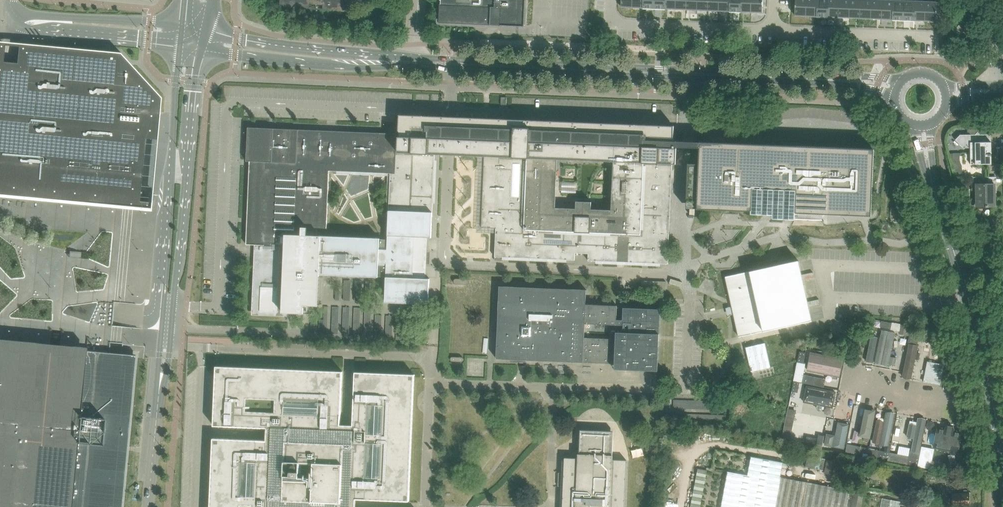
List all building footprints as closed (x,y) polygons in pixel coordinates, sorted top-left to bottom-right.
[(280,5),(309,8),(310,3),(324,4),(323,9),(352,12),(353,6),(353,5),(365,6),(367,6),(368,0),(280,0),(280,5)] [(441,4),(440,4),(439,23),(525,27),(525,23),(526,0),(441,0),(441,4)] [(654,8),(665,8),(665,0),(654,0),(654,8)] [(665,8),(676,9),(676,0),(665,0),(665,8)] [(676,9),(686,9),(687,0),(676,0),(676,9)] [(686,9),(697,10),(698,0),(687,0),(686,9)] [(697,10),(708,10),(709,0),(698,0),(697,10)] [(708,10),(719,11),(719,0),(709,0),(708,10)] [(719,11),(730,11),(730,0),(719,0),(719,11)] [(730,11),(741,11),(741,0),(730,0),(730,11)] [(741,11),(752,12),(752,0),(741,0),(741,11)] [(752,12),(763,12),(763,0),(752,0),(752,12)] [(795,15),(806,16),(807,0),(796,0),(795,15)] [(806,16),(817,16),(817,0),(807,0),(806,16)] [(817,16),(828,16),(828,0),(817,0),(817,16)] [(828,16),(839,17),(839,0),(828,0),(828,16)] [(839,17),(849,17),(850,0),(839,0),(839,17)] [(849,17),(860,18),(861,0),(850,0),(849,17)] [(860,18),(871,18),(872,0),(861,0),(860,18)] [(871,18),(882,19),(883,0),(872,0),(871,18)] [(882,19),(893,19),(894,0),(892,0),(883,0),(882,19)] [(894,0),(893,19),(904,20),(904,0),(894,0)] [(904,0),(904,20),(915,20),(915,1),(904,0)] [(915,1),(915,20),(925,20),(926,1),(915,1)] [(926,1),(925,20),(936,21),(937,2),(926,1)] [(956,29),(962,33),(967,26),(961,22),(956,29)] [(37,198),(151,209),(151,202),(139,201),(145,138),(157,139),(160,112),(161,97),(120,53),(112,52),(104,51),(43,45),(19,43),(18,46),(17,63),(10,62),(3,61),(5,45),(0,44),(0,194),(37,198)] [(306,304),(320,305),(321,274),(378,276),(386,276),(385,301),(428,304),(430,278),(423,278),(423,261),(425,260),(426,260),(426,259),(426,258),(426,257),(426,256),(426,255),(425,255),(424,254),(424,237),(431,237),(435,154),(446,155),(456,155),(461,156),(467,156),(481,156),(484,156),(482,227),(496,228),(495,257),(575,260),(575,253),(588,253),(588,261),(668,264),(669,235),(672,170),(672,164),(676,164),(677,148),(672,148),(673,142),(673,141),(674,126),(453,117),(450,117),(448,117),(446,117),(399,114),(399,115),(400,115),(399,137),(397,137),(397,133),(380,133),(248,127),(247,152),(247,161),(250,161),(247,232),(247,244),(265,245),(265,257),(258,256),(256,311),(306,312),(306,304)] [(955,139),(964,148),(970,147),(971,164),(992,164),(991,134),(980,134),(978,132),(975,134),(960,134),(957,138),(955,139)] [(688,163),(687,186),(686,208),(697,208),(751,211),(751,214),(762,214),(765,214),(773,214),(772,218),(784,219),(794,219),(822,220),(822,213),(828,214),(870,215),(871,215),(871,195),(872,191),(874,149),(831,147),(700,142),(700,148),(699,164),(688,163)] [(995,184),(987,184),(987,177),(973,177),(973,190),(977,190),(977,206),(986,206),(986,207),(988,207),(988,206),(995,206),(995,184)] [(118,487),(123,488),(125,463),(117,462),(119,450),(118,450),(119,446),(121,421),(127,354),(109,352),(109,351),(108,351),(109,351),(109,342),(110,342),(112,326),(112,325),(113,315),(114,302),(114,301),(122,209),(123,206),(117,206),(116,206),(102,204),(101,204),(87,203),(72,202),(57,200),(50,200),(28,197),(0,195),(0,506),(116,506),(118,487)] [(726,277),(739,335),(739,336),(740,337),(740,336),(811,320),(811,321),(811,320),(812,320),(812,319),(811,319),(809,308),(801,273),(798,261),(799,261),(798,261),(798,260),(797,260),(798,261),(727,276),(726,276),(726,277)] [(644,279),(643,288),(668,289),(668,281),(644,279)] [(500,286),(497,358),(613,363),(613,356),(615,356),(614,369),(627,369),(658,371),(661,309),(623,307),(623,320),(617,319),(617,305),(586,304),(587,289),(500,286)] [(933,337),(920,334),(919,340),(925,342),(932,343),(933,337)] [(886,340),(887,336),(881,335),(875,364),(888,367),(893,342),(886,340)] [(870,336),(865,362),(873,364),(878,338),(870,336)] [(746,347),(752,372),(774,366),(768,341),(746,347)] [(917,347),(909,345),(903,378),(910,380),(917,347)] [(841,360),(810,355),(808,371),(832,375),(833,368),(840,369),(841,360)] [(804,361),(798,360),(797,362),(794,381),(800,382),(800,383),(801,383),(802,382),(803,374),(806,363),(804,362),(804,361)] [(924,381),(940,384),(944,365),(928,362),(924,381)] [(350,504),(354,505),(354,504),(355,504),(355,498),(409,501),(415,374),(355,372),(353,425),(347,425),(341,424),(343,371),(216,366),(216,378),(214,425),(273,428),(273,434),(269,434),(269,435),(268,435),(267,440),(213,438),(210,506),(350,506),(350,504)] [(803,374),(802,382),(813,385),(815,377),(803,374)] [(800,382),(794,381),(792,390),(798,392),(800,383),(800,382)] [(807,388),(804,403),(832,408),(833,400),(826,399),(828,392),(807,388)] [(792,390),(787,410),(788,410),(796,412),(797,405),(795,405),(798,392),(792,390)] [(859,438),(869,440),(874,411),(869,410),(864,409),(859,438)] [(894,414),(887,413),(880,446),(888,447),(894,414)] [(920,452),(925,420),(918,419),(917,426),(910,424),(907,437),(914,438),(912,451),(920,452)] [(807,427),(794,424),(791,439),(804,442),(807,427)] [(843,449),(848,425),(837,424),(835,436),(827,435),(825,446),(843,449)] [(579,458),(565,457),(562,506),(625,506),(627,460),(612,459),(614,431),(580,429),(579,458)] [(816,443),(823,445),(825,435),(818,434),(816,443)] [(960,439),(936,434),(934,447),(957,452),(960,439)] [(806,441),(816,443),(817,437),(807,435),(806,441)] [(846,449),(857,452),(859,446),(847,444),(846,449)] [(919,458),(918,464),(918,466),(930,469),(930,466),(931,460),(932,461),(935,448),(922,446),(920,453),(919,458)] [(878,458),(878,456),(879,450),(869,448),(868,454),(867,454),(867,456),(878,458)] [(908,464),(908,462),(909,456),(908,456),(889,452),(888,458),(888,460),(908,464)] [(836,475),(838,461),(817,457),(815,468),(826,471),(825,473),(836,475)] [(707,469),(697,468),(690,506),(700,506),(707,469)] [(863,494),(850,492),(850,490),(781,477),(780,481),(728,471),(721,506),(862,506),(863,494)] [(970,493),(955,492),(955,489),(947,488),(947,506),(969,506),(970,493)]
